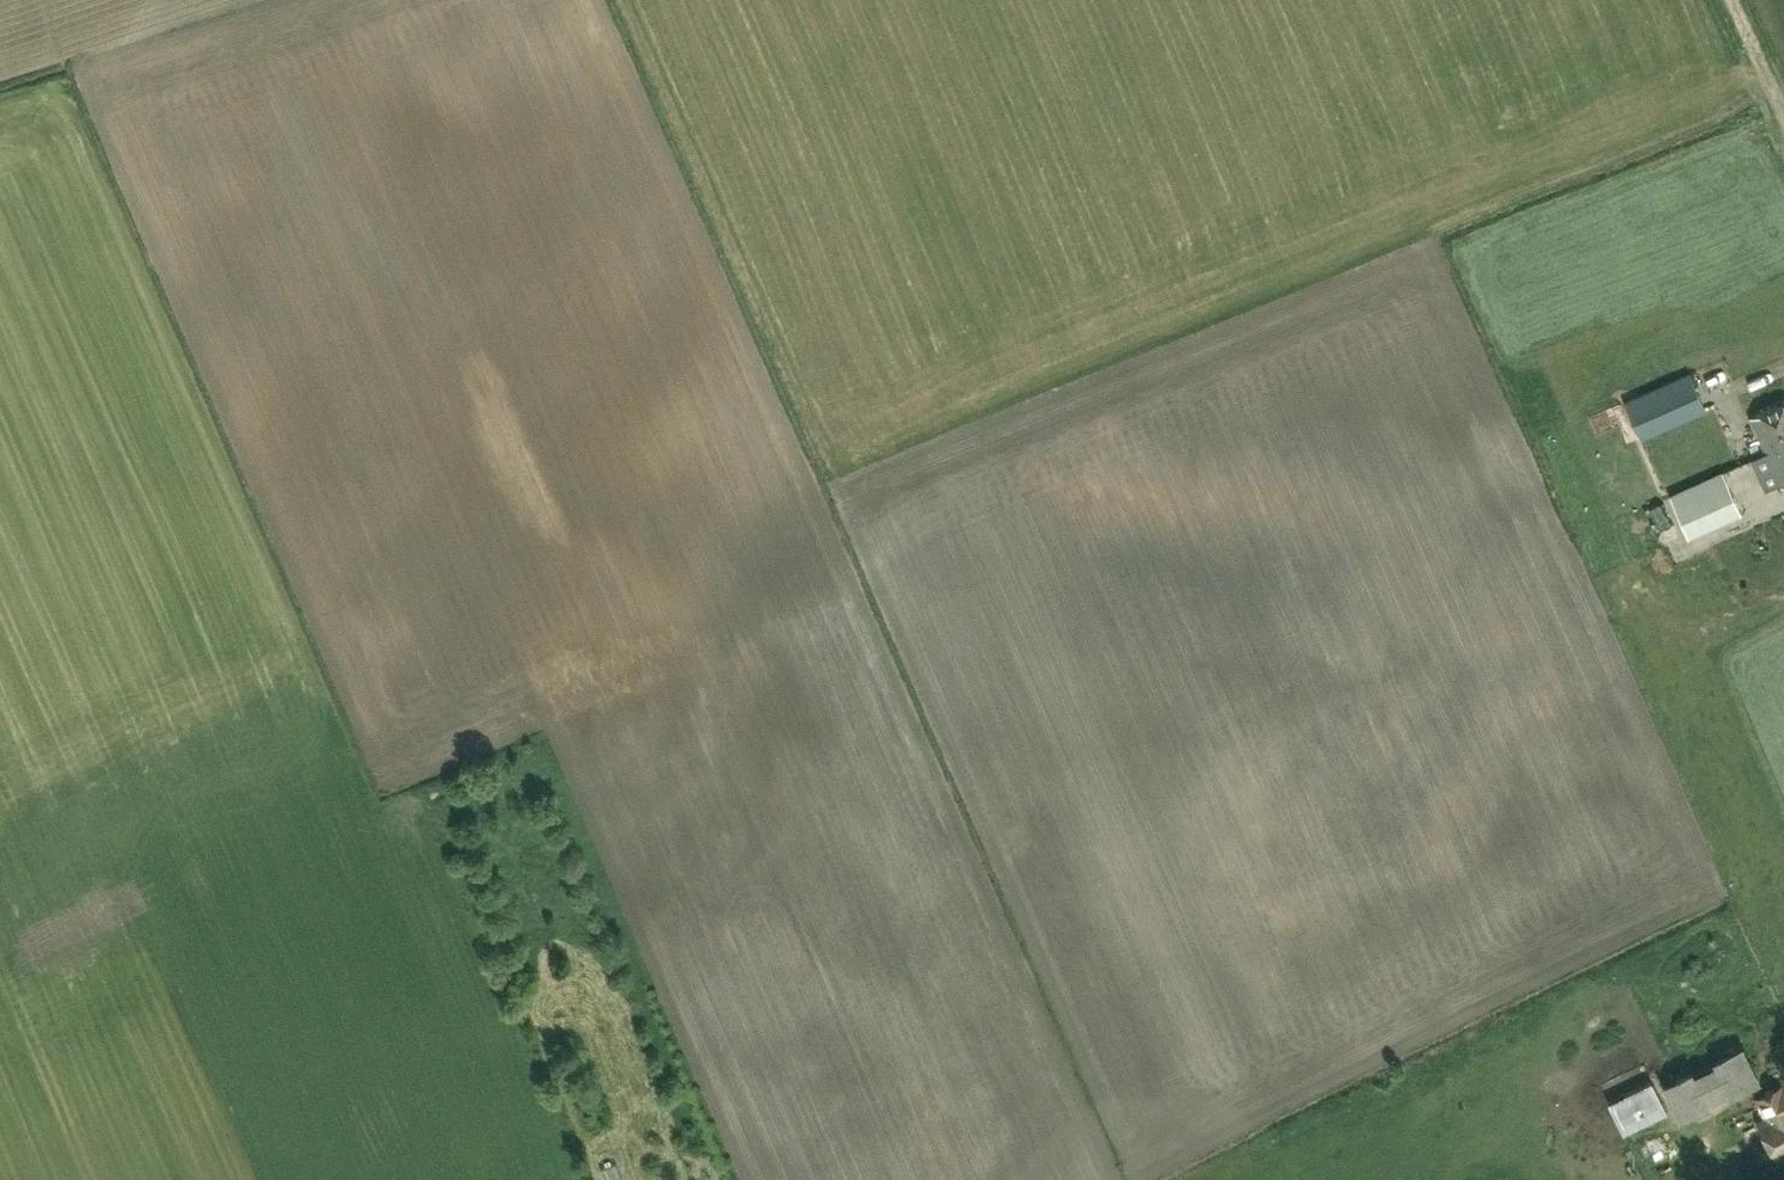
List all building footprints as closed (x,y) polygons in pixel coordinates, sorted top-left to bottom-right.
[(1690,376),(1624,404),(1639,439),(1705,411),(1690,376)] [(1750,418),(1781,488),(1783,487),(1783,403),(1750,418)] [(1742,513),(1722,470),(1669,494),(1689,537),(1742,513)] [(1736,1064),(1680,1090),(1690,1110),(1705,1103),(1703,1099),(1728,1087),(1730,1090),(1745,1083),(1736,1064)] [(1656,1075),(1611,1094),(1619,1114),(1665,1096),(1656,1075)] [(1757,1119),(1777,1158),(1783,1154),(1783,1082),(1783,1083),(1782,1081),(1753,1096),(1763,1116),(1757,1119)]
